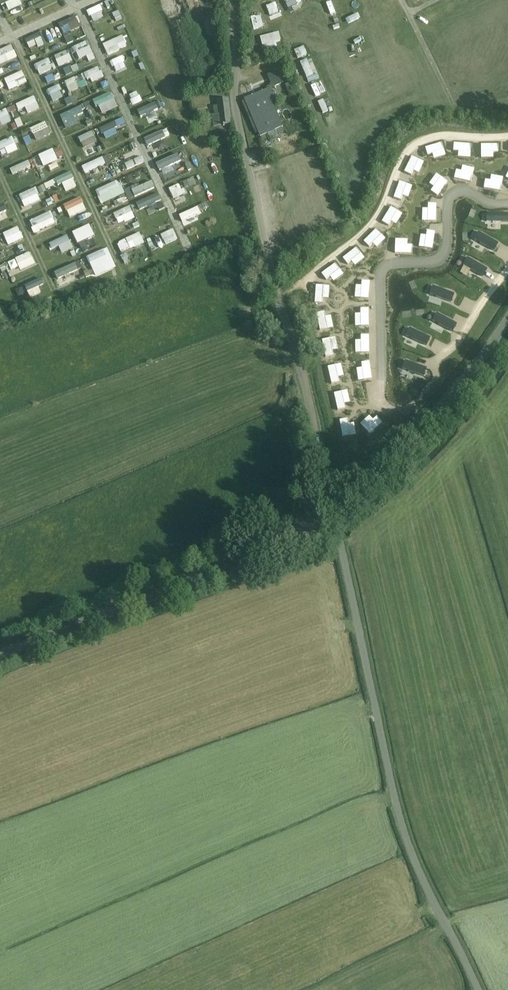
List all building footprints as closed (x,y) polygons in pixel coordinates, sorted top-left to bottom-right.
[(265,9),(275,7),(273,0),(263,0),(265,9)] [(371,3),(370,0),(366,0),(358,5),(361,9),(371,3)] [(246,7),(250,17),(261,12),(256,2),(246,7)] [(56,18),(61,28),(77,21),(73,11),(56,18)] [(369,18),(359,20),(360,27),(371,24),(369,18)] [(271,29),(265,30),(264,25),(258,26),(261,42),(273,40),(271,29)] [(23,32),(27,42),(39,37),(35,27),(23,32)] [(74,48),(83,47),(81,37),(72,38),(74,48)] [(291,44),(294,53),(303,50),(300,41),(291,44)] [(0,50),(0,57),(13,51),(11,45),(0,50)] [(53,48),(56,59),(68,55),(64,45),(53,48)] [(31,58),(36,69),(49,63),(45,53),(31,58)] [(302,70),(312,68),(309,57),(299,59),(302,70)] [(75,75),(86,72),(86,74),(98,71),(96,62),(73,69),(75,75)] [(49,68),(41,72),(44,79),(53,75),(49,68)] [(24,77),(21,71),(4,79),(7,85),(24,77)] [(71,71),(61,76),(63,82),(74,77),(71,71)] [(281,83),(275,72),(267,75),(273,87),(281,83)] [(308,79),(311,88),(320,84),(317,76),(308,79)] [(44,84),(48,95),(58,91),(54,80),(44,84)] [(244,99),(245,100),(242,101),(255,131),(258,130),(262,140),(269,137),(268,133),(275,130),(277,134),(285,130),(273,103),(276,102),(270,88),(244,99)] [(69,92),(61,95),(64,101),(71,98),(69,92)] [(18,111),(36,102),(33,96),(15,105),(18,111)] [(231,129),(231,124),(232,124),(228,99),(218,100),(218,106),(214,106),(215,115),(212,115),(214,126),(220,126),(221,130),(231,129)] [(59,107),(61,113),(80,106),(78,100),(59,107)] [(332,112),(341,109),(339,104),(330,107),(332,112)] [(67,115),(61,117),(63,123),(69,120),(67,115)] [(47,128),(45,122),(30,129),(32,134),(47,128)] [(75,131),(77,137),(91,131),(89,126),(75,131)] [(14,144),(11,137),(0,142),(0,150),(14,144)] [(442,143),(425,148),(427,154),(444,150),(442,143)] [(454,143),(453,150),(470,151),(471,144),(454,143)] [(40,161),(54,154),(52,149),(37,156),(40,161)] [(98,152),(83,159),(85,165),(100,158),(98,152)] [(9,169),(30,160),(27,154),(6,163),(9,169)] [(412,157),(404,172),(410,175),(418,160),(412,157)] [(82,166),(84,173),(104,164),(101,158),(82,166)] [(30,167),(28,161),(9,169),(12,175),(30,167)] [(48,174),(50,180),(66,174),(64,168),(48,174)] [(473,175),(456,171),(455,179),(471,182),(473,175)] [(441,178),(431,191),(437,196),(447,182),(441,178)] [(502,184),(485,181),(483,189),(500,192),(502,184)] [(117,182),(96,191),(102,204),(125,194),(120,183),(118,184),(117,182)] [(400,182),(394,198),(401,200),(407,184),(400,182)] [(34,188),(18,196),(21,202),(38,194),(34,188)] [(82,204),(79,198),(62,206),(65,212),(82,204)] [(428,205),(428,222),(437,222),(438,205),(428,205)] [(129,207),(112,214),(115,220),(131,212),(129,207)] [(391,208),(382,222),(388,225),(397,211),(391,208)] [(31,228),(53,218),(50,212),(28,222),(31,228)] [(487,221),(507,222),(507,213),(487,213),(487,221)] [(4,239),(19,232),(17,227),(2,234),(4,239)] [(94,228),(80,234),(82,239),(96,233),(94,228)] [(380,235),(376,230),(364,241),(369,246),(380,235)] [(424,248),(432,249),(435,232),(427,231),(424,248)] [(125,239),(127,244),(140,238),(138,233),(125,239)] [(477,234),(474,240),(496,251),(498,244),(477,234)] [(82,241),(85,246),(98,240),(96,235),(82,241)] [(412,246),(395,245),(395,253),(412,253),(412,246)] [(72,247),(58,253),(61,258),(75,253),(72,247)] [(49,260),(58,255),(55,249),(46,253),(49,260)] [(343,259),(347,264),(360,255),(355,249),(343,259)] [(88,257),(90,263),(106,255),(104,250),(88,257)] [(31,258),(28,253),(14,259),(17,265),(31,258)] [(467,257),(463,264),(482,276),(486,268),(467,257)] [(335,264),(322,274),(326,280),(340,271),(335,264)] [(69,272),(66,267),(52,273),(55,279),(69,272)] [(38,272),(20,280),(23,286),(41,278),(38,272)] [(23,286),(26,292),(42,285),(40,279),(23,286)] [(369,282),(362,282),(361,299),(368,299),(369,282)] [(316,286),(314,303),(321,304),(323,287),(316,286)] [(434,286),(431,294),(452,301),(454,294),(434,286)] [(437,314),(433,321),(453,332),(457,324),(437,314)] [(409,328),(406,336),(427,345),(430,338),(409,328)] [(329,340),(323,341),(326,356),(332,355),(329,340)] [(427,368),(406,360),(402,370),(423,377),(427,368)] [(369,362),(362,364),(363,373),(365,380),(372,378),(369,362)] [(335,366),(328,368),(332,384),(338,382),(335,366)] [(343,392),(333,394),(337,411),(347,409),(343,392)] [(377,418),(364,429),(369,435),(382,424),(377,418)] [(347,419),(340,420),(343,437),(350,436),(347,419)]
